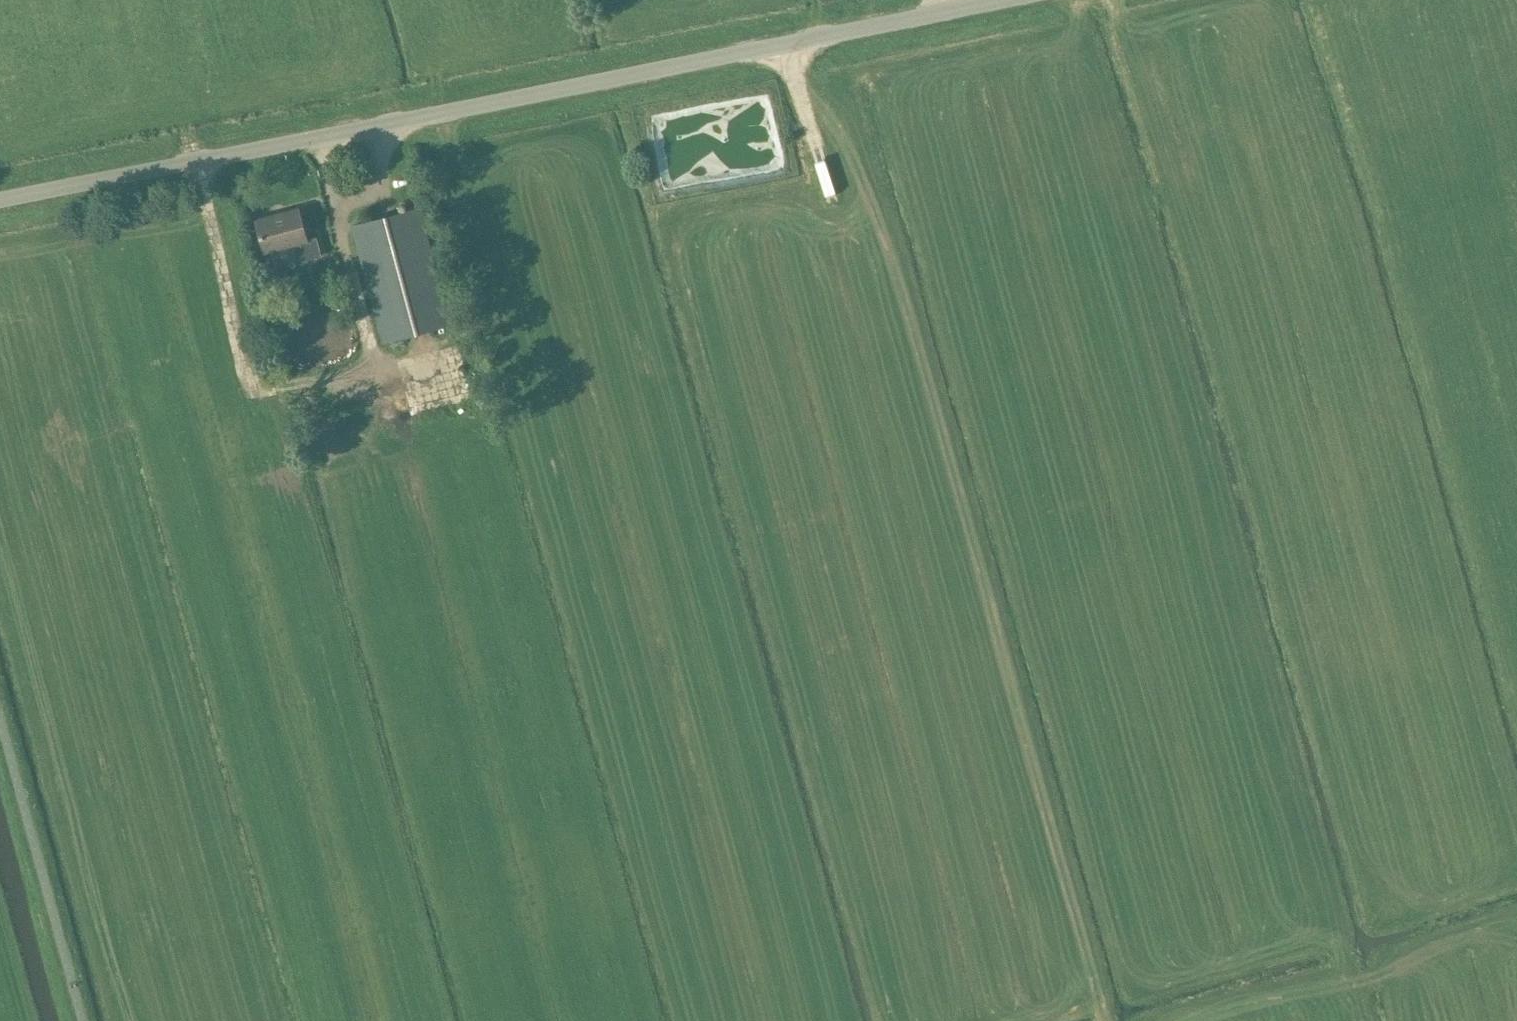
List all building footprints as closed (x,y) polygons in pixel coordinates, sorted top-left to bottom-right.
[(382,342),(450,324),(419,207),(351,226),(382,342)] [(301,260),(321,255),(316,237),(306,239),(298,208),(255,220),(263,252),(297,243),(301,260)]
